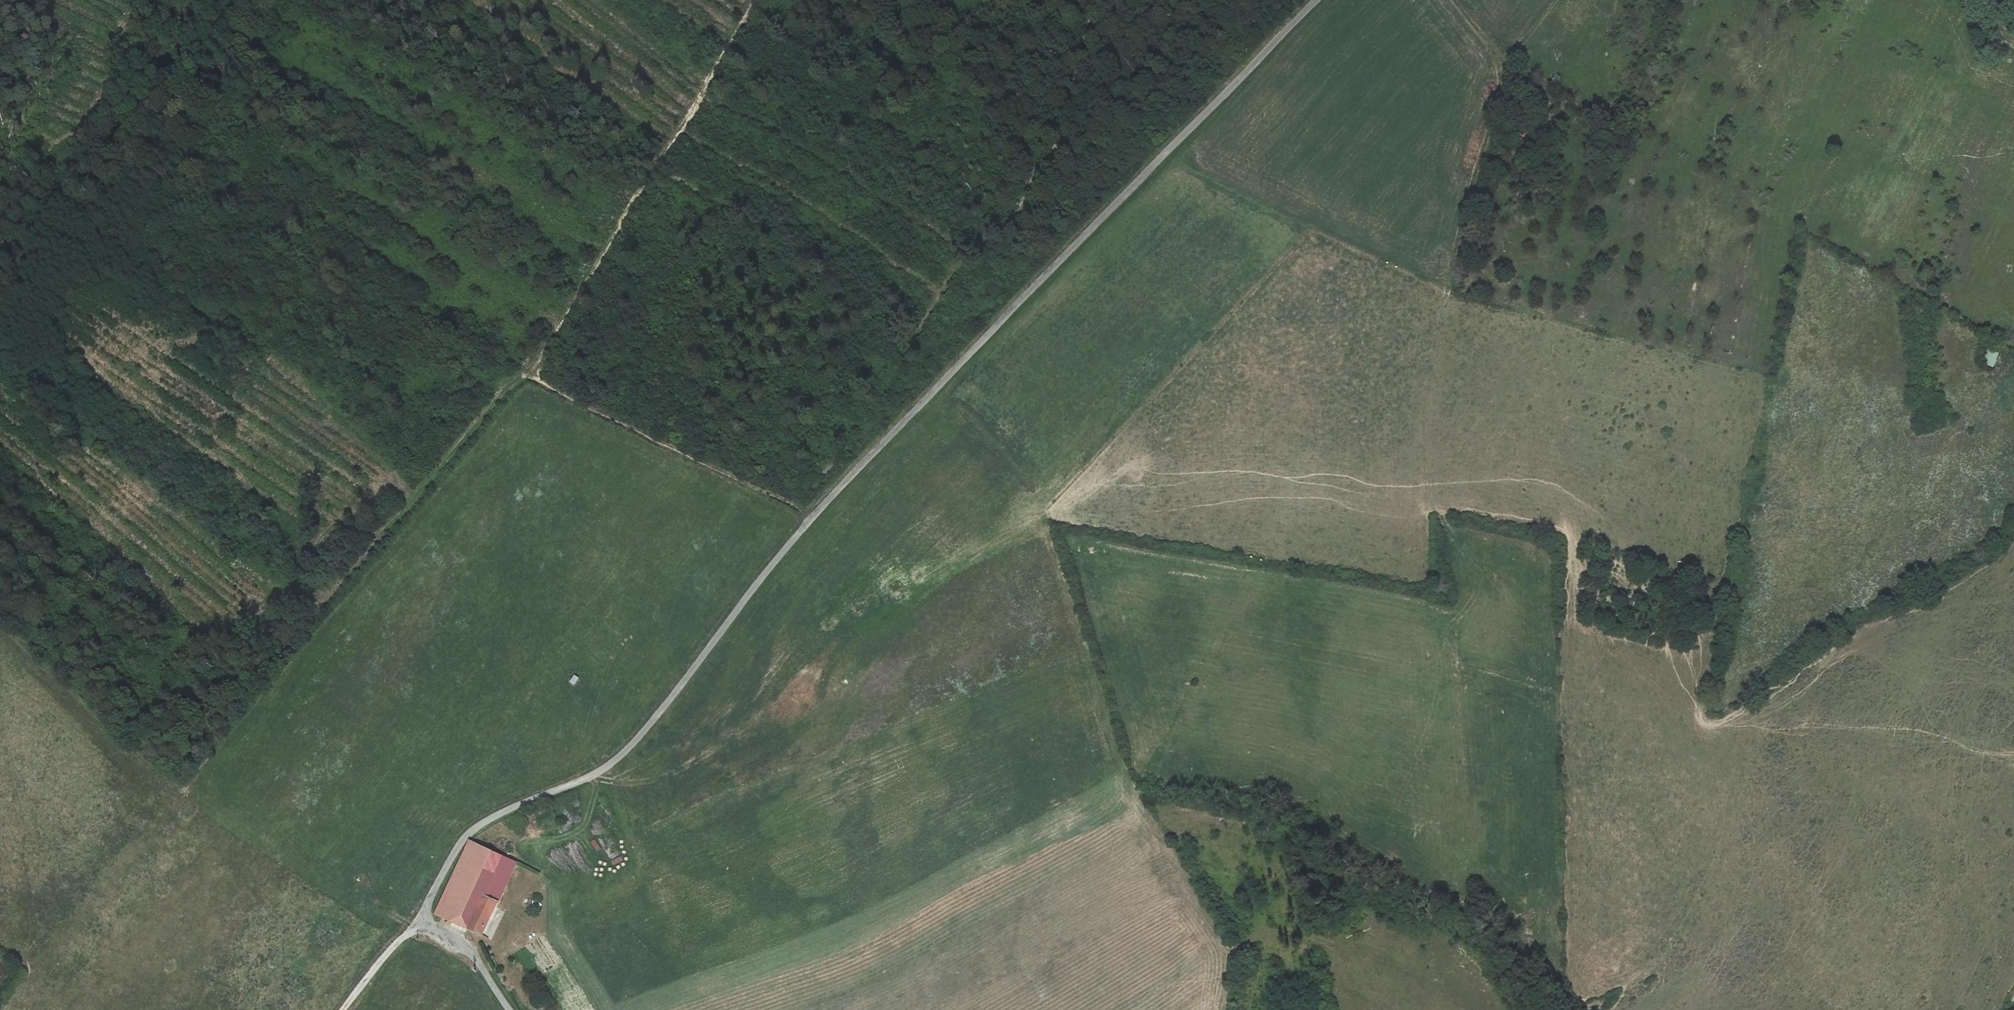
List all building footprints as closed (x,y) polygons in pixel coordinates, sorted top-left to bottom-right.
[(1982,365),(1991,368),(1998,354),(1988,350),(1982,365)] [(570,809),(580,808),(578,796),(568,797),(570,809)] [(550,826),(553,835),(561,832),(557,824),(550,826)] [(495,910),(516,862),(473,845),(470,846),(466,849),(454,881),(440,915),(490,940),(500,913),(495,910)] [(598,872),(613,871),(611,848),(596,849),(598,872)]
